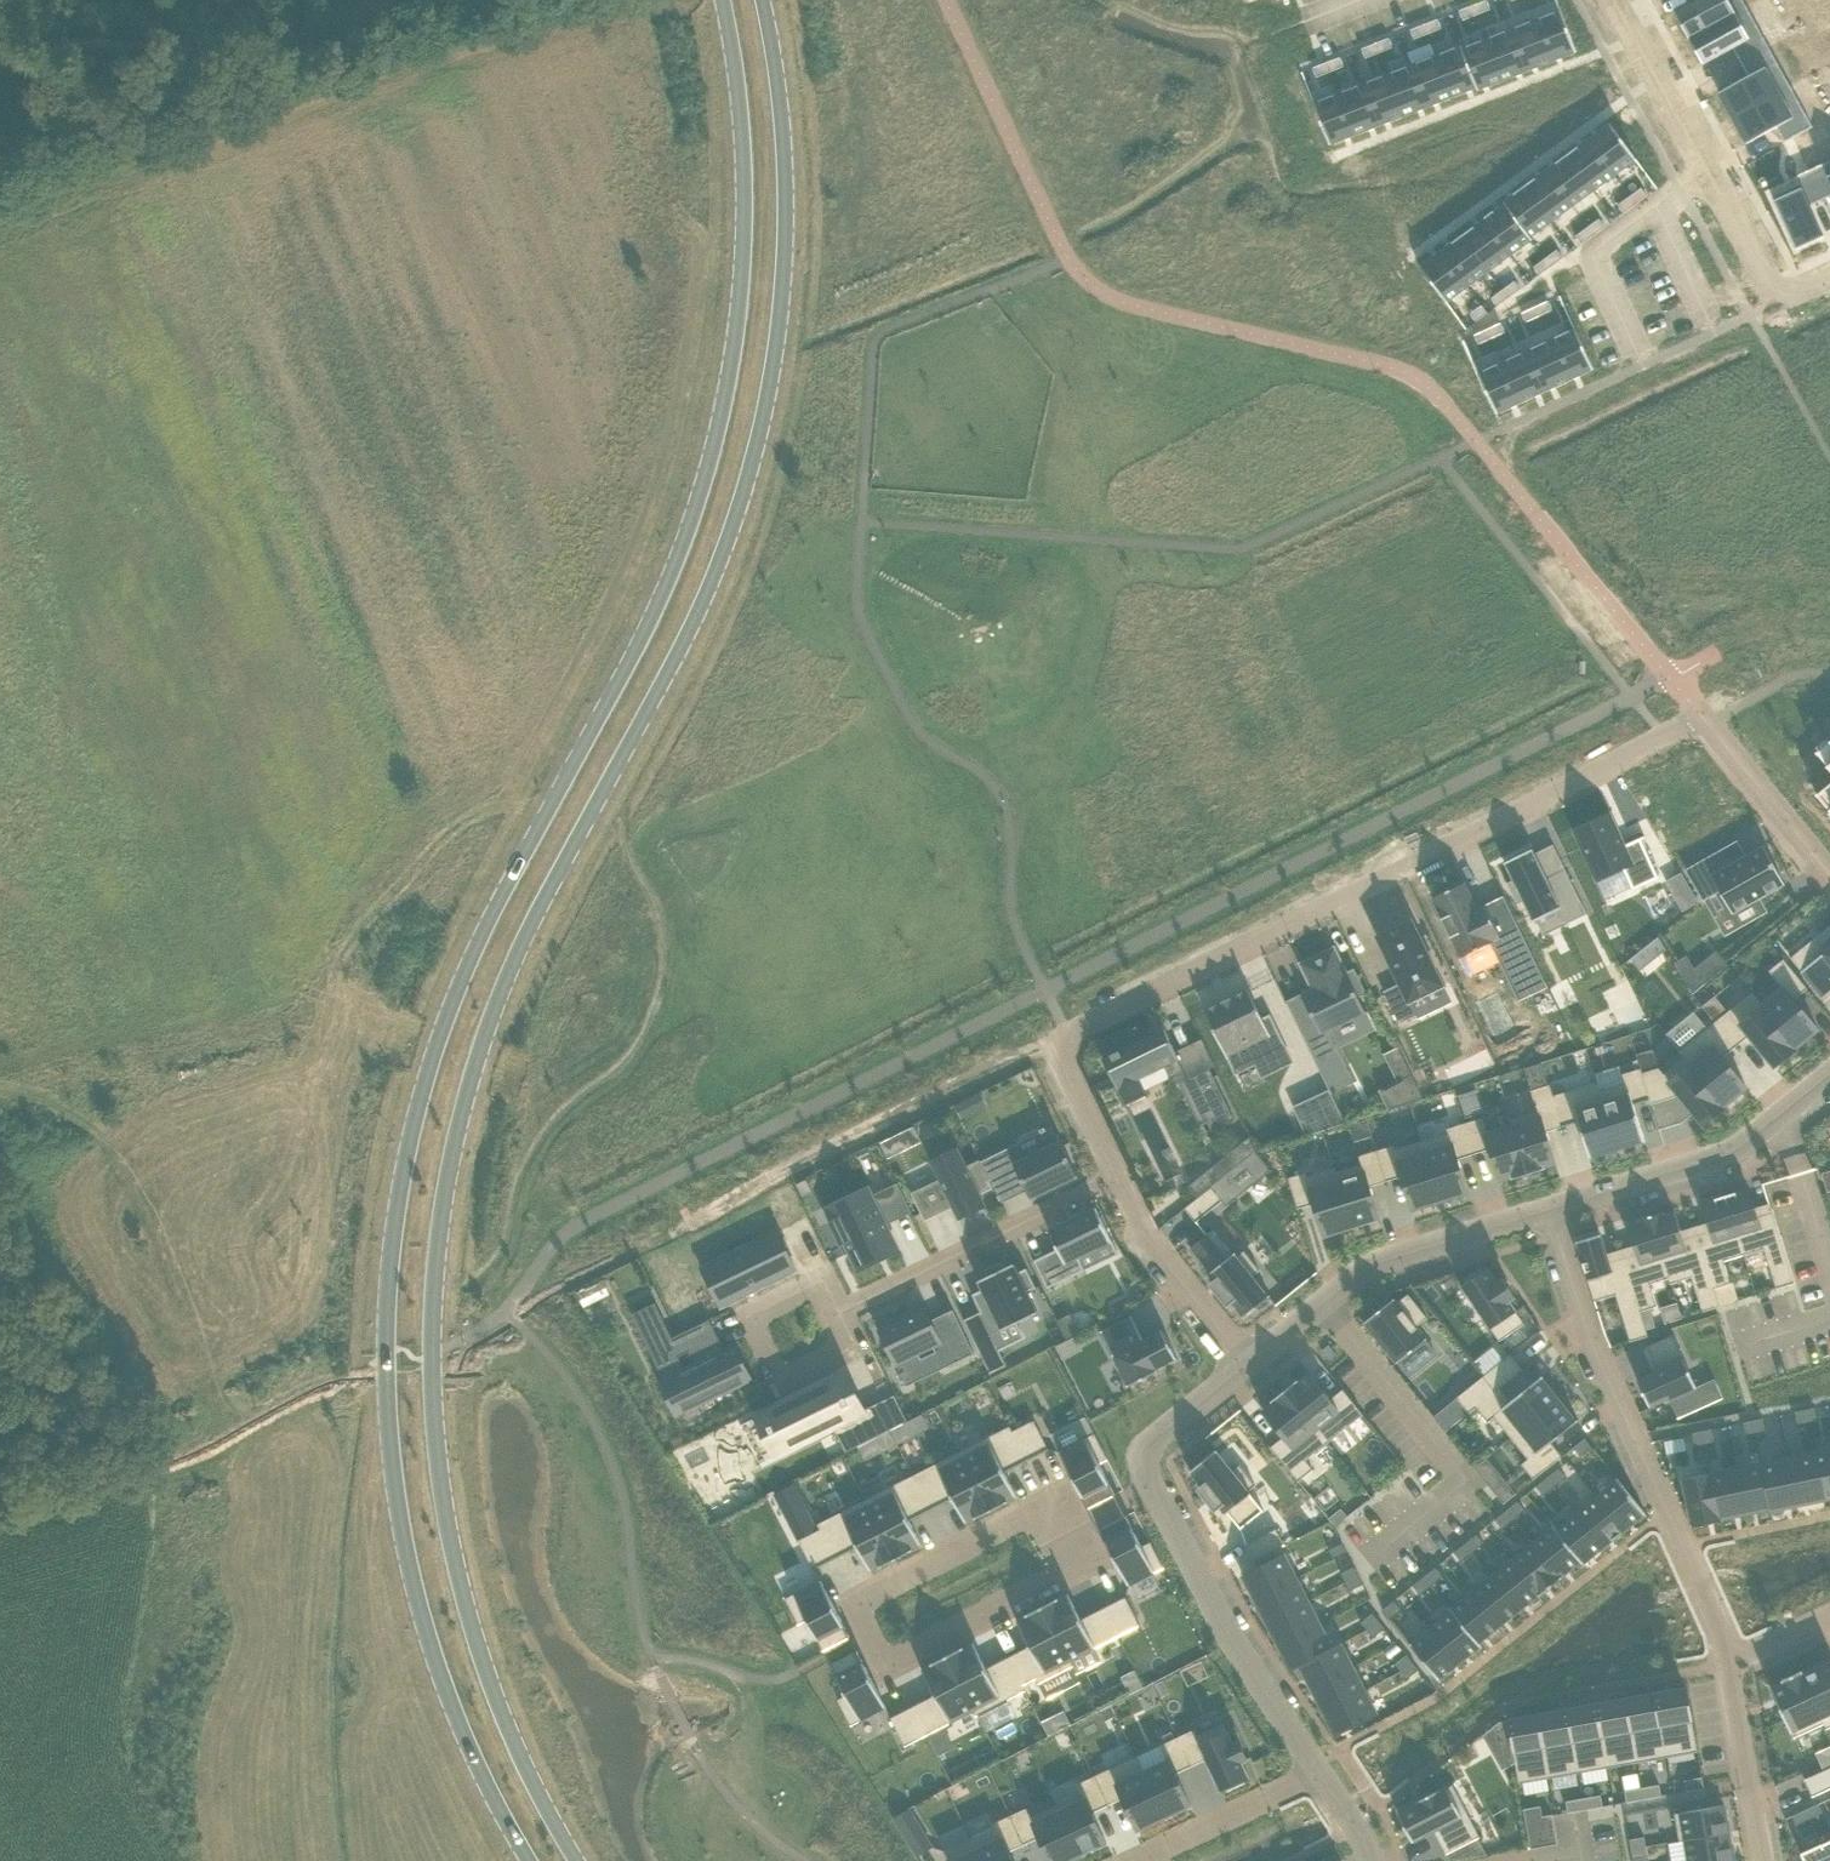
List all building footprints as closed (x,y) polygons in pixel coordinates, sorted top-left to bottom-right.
[(1473,5),(1477,14),(1490,9),(1487,0),(1486,0),(1473,5)] [(1675,13),(1689,39),(1746,7),(1743,0),(1698,0),(1675,13)] [(1473,5),(1459,11),(1463,20),(1477,14),(1473,5)] [(1746,7),(1689,39),(1703,64),(1725,51),(1732,48),(1738,58),(1740,62),(1768,47),(1746,7)] [(1560,10),(1535,20),(1551,61),(1576,51),(1560,10)] [(1438,19),(1424,24),(1428,34),(1441,28),(1438,19)] [(1535,20),(1511,29),(1527,71),(1551,61),(1535,20)] [(1424,24),(1410,30),(1414,39),(1428,34),(1424,24)] [(1511,29),(1486,39),(1502,80),(1527,71),(1511,29)] [(1389,38),(1375,43),(1379,53),(1393,47),(1389,38)] [(1461,45),(1461,46),(1478,90),(1502,80),(1486,39),(1462,48),(1461,45)] [(1375,43),(1362,49),(1365,58),(1379,53),(1375,43)] [(1461,46),(1436,55),(1452,97),(1476,87),(1477,90),(1478,90),(1461,46)] [(1724,90),(1719,93),(1724,102),(1723,102),(1732,118),(1790,86),(1768,47),(1740,62),(1748,76),(1723,90),(1724,90)] [(1436,55),(1412,65),(1428,106),(1452,97),(1436,55)] [(1340,57),(1326,63),(1330,72),(1344,66),(1340,57)] [(1326,63),(1313,68),(1316,77),(1330,72),(1326,63)] [(1412,65),(1387,74),(1403,116),(1428,106),(1412,65)] [(1387,74),(1363,84),(1379,125),(1403,116),(1387,74)] [(1363,84),(1338,93),(1354,135),(1379,125),(1363,84)] [(1790,86),(1732,118),(1746,144),(1776,127),(1784,142),(1812,127),(1790,86)] [(1338,93),(1313,103),(1329,145),(1354,135),(1338,93)] [(1601,130),(1588,139),(1614,175),(1636,159),(1610,123),(1601,130)] [(1588,139),(1567,155),(1593,191),(1614,175),(1588,139)] [(1567,155),(1546,170),(1572,206),(1593,191),(1567,155)] [(1809,170),(1823,199),(1829,196),(1829,161),(1809,170)] [(1546,170),(1524,186),(1551,222),(1572,206),(1546,170)] [(1797,183),(1771,195),(1796,249),(1823,236),(1809,206),(1823,199),(1809,170),(1794,177),(1797,183)] [(1524,186),(1503,201),(1531,239),(1532,239),(1530,237),(1551,222),(1524,186)] [(1641,188),(1630,196),(1636,204),(1647,196),(1641,188)] [(1630,196),(1618,205),(1624,213),(1636,204),(1630,196)] [(1504,204),(1484,219),(1510,255),(1531,239),(1503,201),(1503,202),(1504,204)] [(1484,219),(1463,235),(1489,271),(1510,255),(1484,219)] [(1599,219),(1588,227),(1593,235),(1605,227),(1599,219)] [(1588,227),(1576,236),(1581,244),(1593,235),(1588,227)] [(1463,235),(1441,250),(1468,286),(1489,271),(1463,235)] [(1441,250),(1420,266),(1446,302),(1468,286),(1441,250)] [(1557,250),(1545,258),(1551,266),(1563,258),(1557,250)] [(1545,258),(1533,267),(1539,275),(1551,266),(1545,258)] [(1515,281),(1503,290),(1509,297),(1521,289),(1515,281)] [(1503,290),(1491,298),(1497,306),(1509,297),(1503,290)] [(1548,301),(1535,307),(1539,316),(1553,310),(1548,301)] [(1482,305),(1470,313),(1476,321),(1488,313),(1482,305)] [(1535,307),(1522,313),(1526,322),(1539,316),(1535,307)] [(1501,323),(1487,329),(1492,338),(1505,332),(1501,323)] [(1575,328),(1550,339),(1569,380),(1594,369),(1575,328)] [(1487,329),(1474,335),(1478,344),(1492,338),(1487,329)] [(1550,339),(1526,350),(1545,391),(1569,380),(1550,339)] [(1526,350),(1502,361),(1521,402),(1545,391),(1526,350)] [(1502,361),(1478,373),(1496,413),(1521,402),(1502,361)] [(1816,794),(1818,796),(1818,795),(1819,796),(1829,809),(1829,810),(1829,811),(1829,784),(1820,793),(1819,794),(1818,793),(1816,794)] [(1610,809),(1574,827),(1600,879),(1626,866),(1636,885),(1661,872),(1642,835),(1646,833),(1645,832),(1626,841),(1610,809)] [(1737,842),(1687,870),(1703,899),(1719,890),(1731,913),(1784,883),(1763,846),(1749,855),(1745,856),(1744,855),(1744,854),(1742,854),(1739,856),(1738,857),(1738,856),(1732,846),(1738,843),(1737,842)] [(1532,849),(1504,863),(1512,880),(1506,883),(1517,904),(1522,901),(1532,921),(1559,908),(1567,924),(1586,914),(1564,868),(1546,877),(1532,849)] [(1698,902),(1681,872),(1665,881),(1682,911),(1698,902)] [(1464,882),(1433,897),(1443,918),(1442,918),(1451,937),(1451,936),(1461,957),(1490,943),(1519,1001),(1548,987),(1503,895),(1477,908),(1464,882)] [(1411,920),(1377,937),(1400,984),(1385,992),(1399,1023),(1415,1015),(1409,1002),(1443,985),(1411,920)] [(1790,958),(1801,971),(1800,972),(1802,973),(1822,997),(1821,997),(1822,999),(1829,993),(1829,948),(1816,959),(1807,947),(1805,946),(1796,954),(1790,958)] [(1313,990),(1287,1003),(1330,1092),(1353,1081),(1328,1030),(1366,1012),(1365,1012),(1356,992),(1362,989),(1353,971),(1347,974),(1334,947),(1300,964),(1313,990)] [(1752,992),(1751,993),(1795,1047),(1817,1028),(1794,999),(1807,988),(1783,959),(1769,971),(1777,981),(1781,986),(1760,1003),(1752,992)] [(1700,972),(1686,983),(1693,994),(1708,981),(1700,972)] [(1248,989),(1204,1011),(1233,1070),(1285,1045),(1270,1014),(1262,1018),(1248,989)] [(1751,993),(1715,1022),(1736,1046),(1749,1036),(1773,1065),(1777,1062),(1779,1064),(1792,1054),(1790,1051),(1794,1048),(1795,1047),(1751,993)] [(1715,1022),(1680,1051),(1724,1105),(1728,1101),(1730,1103),(1743,1093),(1741,1090),(1746,1086),(1722,1057),(1736,1046),(1715,1022)] [(1106,1057),(1103,1058),(1126,1106),(1128,1106),(1127,1104),(1134,1100),(1140,1097),(1145,1095),(1146,1097),(1148,1096),(1139,1078),(1162,1067),(1164,1066),(1170,1077),(1170,1078),(1177,1076),(1192,1107),(1200,1124),(1203,1123),(1207,1121),(1211,1131),(1212,1132),(1235,1120),(1209,1067),(1188,1077),(1171,1043),(1164,1029),(1160,1031),(1158,1031),(1158,1030),(1156,1031),(1157,1033),(1153,1035),(1123,1049),(1110,1055),(1109,1053),(1108,1054),(1109,1055),(1106,1057)] [(1659,1068),(1642,1073),(1652,1103),(1678,1095),(1701,1123),(1722,1106),(1724,1105),(1680,1051),(1679,1051),(1684,1057),(1663,1074),(1659,1068)] [(1597,1082),(1596,1082),(1617,1149),(1643,1141),(1643,1142),(1645,1141),(1633,1104),(1649,1099),(1650,1104),(1652,1103),(1642,1073),(1641,1068),(1622,1074),(1625,1082),(1612,1086),(1600,1090),(1597,1082)] [(1550,1084),(1549,1085),(1562,1126),(1578,1121),(1590,1159),(1592,1158),(1591,1157),(1617,1149),(1596,1082),(1553,1095),(1550,1084)] [(1537,1111),(1511,1119),(1528,1174),(1545,1169),(1544,1166),(1555,1163),(1553,1154),(1546,1131),(1562,1126),(1549,1085),(1531,1090),(1537,1111)] [(1308,1102),(1294,1109),(1306,1135),(1345,1123),(1330,1092),(1330,1091),(1308,1102)] [(1482,1118),(1464,1123),(1474,1153),(1490,1148),(1500,1180),(1511,1177),(1512,1179),(1528,1174),(1511,1119),(1510,1120),(1512,1125),(1487,1133),(1482,1118)] [(1448,1133),(1421,1141),(1440,1201),(1468,1193),(1457,1158),(1474,1153),(1464,1123),(1447,1129),(1448,1133)] [(896,1136),(881,1143),(888,1158),(904,1151),(896,1136)] [(1250,1137),(1208,1170),(1217,1182),(1257,1150),(1250,1137)] [(1016,1144),(980,1161),(989,1180),(991,1179),(1016,1167),(1027,1190),(1031,1198),(1050,1189),(1059,1185),(1058,1185),(1078,1176),(1061,1141),(1058,1142),(1023,1159),(1016,1144)] [(1394,1145),(1376,1150),(1386,1181),(1402,1176),(1413,1210),(1440,1201),(1421,1141),(1395,1149),(1394,1145)] [(937,1185),(918,1194),(926,1210),(949,1199),(953,1207),(959,1219),(986,1206),(980,1194),(993,1188),(989,1180),(980,1161),(980,1159),(966,1166),(957,1147),(930,1160),(939,1179),(943,1186),(938,1188),(937,1185)] [(1335,1168),(1334,1168),(1352,1227),(1379,1218),(1369,1186),(1386,1181),(1376,1150),(1359,1156),(1361,1164),(1336,1172),(1335,1168)] [(1306,1172),(1288,1178),(1298,1208),(1314,1203),(1316,1210),(1324,1235),(1352,1227),(1334,1168),(1307,1176),(1306,1172)] [(875,1199),(828,1222),(840,1246),(841,1246),(845,1244),(846,1244),(847,1245),(859,1270),(879,1260),(876,1252),(888,1247),(895,1244),(886,1226),(886,1225),(887,1224),(912,1212),(898,1182),(873,1194),(875,1199)] [(784,1206),(797,1200),(791,1186),(778,1193),(784,1206)] [(1211,1187),(1185,1208),(1196,1222),(1222,1200),(1211,1187)] [(1748,1188),(1725,1195),(1743,1254),(1764,1248),(1773,1279),(1776,1288),(1794,1282),(1771,1209),(1757,1213),(1757,1214),(1755,1208),(1748,1188)] [(1710,1228),(1696,1232),(1714,1288),(1719,1306),(1720,1306),(1714,1288),(1730,1283),(1725,1265),(1723,1261),(1728,1259),(1743,1254),(1725,1195),(1702,1202),(1708,1222),(1710,1228)] [(1058,1248),(1034,1260),(1047,1288),(1085,1270),(1078,1257),(1110,1241),(1117,1254),(1118,1254),(1096,1207),(1049,1230),(1058,1248)] [(1664,1211),(1650,1215),(1671,1283),(1674,1282),(1691,1276),(1701,1306),(1702,1311),(1719,1306),(1714,1288),(1696,1232),(1682,1237),(1681,1231),(1674,1211),(1665,1214),(1664,1211)] [(1636,1251),(1622,1255),(1647,1336),(1648,1335),(1640,1311),(1652,1307),(1656,1306),(1656,1305),(1651,1290),(1649,1284),(1652,1283),(1662,1280),(1668,1278),(1669,1279),(1670,1283),(1671,1283),(1650,1215),(1636,1220),(1637,1222),(1628,1225),(1634,1245),(1636,1251)] [(1213,1229),(1191,1247),(1201,1261),(1210,1272),(1208,1274),(1209,1275),(1210,1274),(1212,1276),(1216,1281),(1212,1285),(1218,1293),(1227,1304),(1229,1302),(1231,1300),(1239,1310),(1242,1314),(1243,1315),(1243,1316),(1242,1316),(1243,1317),(1270,1296),(1269,1295),(1268,1295),(1267,1294),(1264,1290),(1252,1276),(1258,1271),(1260,1270),(1244,1251),(1238,1255),(1236,1257),(1236,1256),(1236,1255),(1235,1254),(1236,1254),(1236,1253),(1235,1252),(1233,1254),(1213,1229)] [(778,1231),(702,1268),(720,1305),(796,1268),(778,1231)] [(1600,1234),(1576,1241),(1594,1301),(1616,1294),(1630,1341),(1647,1336),(1622,1255),(1608,1260),(1600,1234)] [(980,1311),(964,1319),(990,1373),(1006,1365),(999,1350),(992,1335),(1017,1322),(1038,1313),(1027,1291),(1036,1287),(1026,1268),(1018,1272),(1014,1263),(1005,1267),(1002,1261),(984,1269),(987,1276),(978,1280),(982,1289),(972,1294),(980,1311)] [(1467,1283),(1462,1286),(1499,1340),(1524,1323),(1511,1304),(1509,1301),(1513,1298),(1514,1297),(1502,1279),(1496,1282),(1487,1269),(1483,1272),(1481,1269),(1464,1280),(1467,1283)] [(1394,1298),(1364,1322),(1365,1323),(1396,1362),(1397,1363),(1427,1339),(1426,1338),(1416,1326),(1427,1317),(1408,1294),(1397,1302),(1396,1301),(1395,1299),(1394,1298)] [(916,1311),(880,1328),(895,1361),(892,1362),(901,1381),(903,1380),(906,1386),(909,1385),(905,1378),(925,1368),(922,1363),(923,1363),(917,1352),(932,1344),(944,1368),(974,1353),(953,1310),(930,1321),(923,1307),(916,1311)] [(1102,1330),(1100,1331),(1128,1384),(1127,1385),(1128,1386),(1158,1371),(1157,1368),(1176,1359),(1176,1360),(1178,1359),(1162,1329),(1160,1330),(1161,1330),(1141,1341),(1138,1334),(1141,1333),(1132,1315),(1130,1316),(1130,1317),(1103,1331),(1102,1330)] [(645,1331),(642,1332),(648,1344),(646,1345),(662,1378),(663,1378),(663,1379),(658,1382),(669,1403),(670,1402),(676,1416),(690,1409),(690,1410),(698,1406),(696,1401),(729,1385),(731,1390),(753,1379),(736,1344),(725,1349),(725,1350),(724,1351),(719,1353),(708,1330),(704,1323),(709,1321),(711,1324),(712,1324),(710,1319),(672,1337),(665,1321),(661,1323),(645,1331)] [(1653,1372),(1637,1379),(1649,1407),(1669,1398),(1670,1400),(1697,1388),(1673,1334),(1647,1346),(1648,1347),(1658,1370),(1653,1372)] [(1510,1354),(1483,1376),(1496,1391),(1500,1387),(1523,1369),(1510,1354)] [(1298,1379),(1284,1390),(1327,1443),(1363,1414),(1343,1389),(1330,1400),(1309,1373),(1299,1381),(1298,1379)] [(1496,1391),(1476,1407),(1488,1422),(1494,1417),(1511,1437),(1559,1399),(1542,1378),(1543,1377),(1542,1375),(1511,1400),(1500,1387),(1496,1391)] [(1483,1376),(1456,1397),(1469,1412),(1476,1407),(1496,1391),(1483,1376)] [(837,1377),(763,1413),(782,1451),(832,1426),(845,1453),(908,1421),(894,1392),(854,1412),(837,1377)] [(1272,1403),(1263,1410),(1284,1436),(1271,1447),(1298,1481),(1313,1469),(1306,1460),(1327,1443),(1284,1390),(1271,1401),(1272,1403)] [(1559,1399),(1511,1437),(1528,1459),(1521,1464),(1533,1479),(1562,1455),(1552,1442),(1578,1421),(1577,1419),(1576,1420),(1559,1399)] [(1814,1407),(1804,1409),(1807,1424),(1817,1422),(1814,1407)] [(1804,1409),(1794,1411),(1797,1426),(1807,1424),(1804,1409)] [(1762,1418),(1753,1420),(1755,1434),(1765,1432),(1762,1418)] [(1034,1420),(1012,1431),(1027,1460),(1048,1449),(1034,1420)] [(1753,1420),(1743,1422),(1746,1436),(1755,1434),(1753,1420)] [(1010,1426),(961,1451),(992,1510),(1008,1502),(1008,1501),(1017,1497),(1004,1472),(1027,1460),(1012,1431),(1010,1426)] [(1711,1428),(1701,1430),(1704,1445),(1714,1443),(1711,1428)] [(1701,1430),(1692,1432),(1694,1447),(1704,1445),(1701,1430)] [(1094,1433),(1059,1451),(1088,1508),(1115,1494),(1100,1466),(1099,1463),(1106,1460),(1107,1459),(1102,1449),(1094,1433)] [(1585,1437),(1573,1447),(1581,1456),(1592,1447),(1585,1437)] [(1813,1452),(1823,1499),(1829,1497),(1829,1448),(1813,1452)] [(1217,1449),(1190,1471),(1191,1472),(1192,1471),(1193,1472),(1199,1481),(1204,1486),(1202,1488),(1200,1490),(1215,1508),(1219,1505),(1224,1511),(1225,1512),(1224,1513),(1225,1514),(1227,1512),(1240,1529),(1264,1510),(1256,1500),(1251,1494),(1252,1493),(1251,1491),(1250,1492),(1248,1490),(1253,1486),(1255,1484),(1239,1465),(1232,1471),(1230,1468),(1218,1453),(1217,1451),(1218,1450),(1217,1449)] [(961,1451),(913,1475),(931,1509),(953,1498),(965,1523),(975,1518),(975,1519),(992,1510),(961,1451)] [(1813,1452),(1787,1457),(1797,1504),(1823,1499),(1813,1452)] [(1787,1457),(1761,1462),(1771,1510),(1797,1504),(1787,1457)] [(1761,1462),(1736,1467),(1745,1513),(1770,1508),(1770,1510),(1771,1510),(1761,1462)] [(1736,1467),(1710,1473),(1720,1520),(1721,1520),(1721,1518),(1745,1513),(1736,1467)] [(1558,1468),(1547,1477),(1555,1486),(1566,1477),(1558,1468)] [(1497,1472),(1485,1482),(1494,1493),(1506,1483),(1497,1472)] [(1710,1473),(1683,1478),(1693,1526),(1720,1520),(1710,1473)] [(913,1475),(866,1499),(896,1559),(913,1550),(922,1545),(919,1539),(909,1520),(931,1509),(913,1475)] [(1547,1477),(1536,1486),(1543,1495),(1555,1486),(1547,1477)] [(1616,1480),(1596,1496),(1624,1530),(1644,1515),(1645,1515),(1646,1514),(1617,1478),(1615,1479),(1616,1480)] [(1596,1496),(1576,1512),(1604,1547),(1624,1530),(1596,1496)] [(866,1499),(818,1524),(820,1529),(835,1558),(858,1546),(868,1567),(870,1571),(878,1568),(880,1567),(896,1559),(866,1499)] [(1517,1501),(1506,1510),(1514,1519),(1525,1510),(1517,1501)] [(1340,1508),(1329,1517),(1335,1524),(1346,1515),(1340,1508)] [(807,1510),(788,1519),(799,1540),(817,1530),(807,1510)] [(1506,1510),(1495,1519),(1502,1528),(1514,1519),(1506,1510)] [(682,1523),(687,1532),(711,1521),(707,1512),(682,1523)] [(1553,1525),(1552,1525),(1584,1564),(1585,1563),(1584,1563),(1604,1547),(1576,1512),(1556,1528),(1553,1525)] [(1126,1515),(1099,1529),(1128,1586),(1163,1568),(1150,1542),(1142,1546),(1126,1515)] [(1552,1527),(1532,1543),(1561,1578),(1562,1577),(1561,1577),(1580,1561),(1583,1565),(1584,1564),(1552,1525),(1552,1526),(1552,1527)] [(817,1530),(799,1540),(813,1569),(832,1559),(835,1558),(820,1529),(817,1530)] [(1276,1529),(1246,1544),(1254,1560),(1264,1555),(1284,1544),(1276,1529)] [(1476,1534),(1465,1543),(1473,1552),(1484,1543),(1476,1534)] [(1342,1543),(1329,1550),(1333,1558),(1346,1552),(1342,1543)] [(1465,1543),(1454,1552),(1461,1561),(1473,1552),(1465,1543)] [(1532,1543),(1512,1559),(1540,1595),(1561,1578),(1532,1543)] [(1284,1553),(1242,1574),(1255,1599),(1296,1578),(1284,1553)] [(1512,1559),(1492,1575),(1519,1610),(1539,1595),(1540,1595),(1512,1559)] [(1354,1566),(1341,1573),(1345,1582),(1358,1575),(1354,1566)] [(1435,1567),(1424,1576),(1432,1585),(1443,1576),(1435,1567)] [(1358,1575),(1345,1582),(1350,1590),(1363,1584),(1358,1575)] [(1492,1575),(1471,1592),(1499,1627),(1519,1610),(1492,1575)] [(1424,1576),(1413,1585),(1420,1594),(1432,1585),(1424,1576)] [(1296,1578),(1255,1599),(1267,1622),(1308,1601),(1296,1578)] [(821,1580),(785,1598),(796,1619),(799,1624),(807,1619),(818,1640),(823,1650),(850,1636),(827,1593),(821,1580)] [(1451,1607),(1450,1608),(1481,1647),(1482,1646),(1479,1642),(1499,1627),(1471,1592),(1451,1608),(1451,1607)] [(1058,1598),(1042,1606),(1072,1666),(1073,1665),(1071,1660),(1118,1636),(1103,1607),(1080,1618),(1068,1593),(1058,1598)] [(1124,1596),(1103,1607),(1118,1636),(1139,1625),(1124,1596)] [(1394,1600),(1382,1609),(1386,1614),(1390,1619),(1401,1610),(1394,1600)] [(1308,1601),(1267,1622),(1279,1645),(1320,1624),(1308,1601)] [(1029,1645),(1007,1656),(1025,1690),(1026,1690),(1023,1684),(1036,1678),(1038,1683),(1072,1666),(1042,1606),(1025,1614),(1025,1615),(1016,1620),(1029,1645)] [(1452,1612),(1432,1628),(1460,1662),(1480,1646),(1480,1647),(1481,1647),(1450,1608),(1449,1608),(1452,1612)] [(1372,1613),(1361,1622),(1367,1629),(1378,1620),(1372,1613)] [(1378,1620),(1367,1629),(1373,1637),(1384,1628),(1378,1620)] [(1320,1624),(1279,1645),(1291,1669),(1341,1643),(1340,1642),(1332,1647),(1320,1624)] [(1412,1643),(1410,1644),(1439,1680),(1441,1679),(1440,1678),(1460,1662),(1432,1628),(1412,1644),(1412,1643)] [(963,1647),(947,1655),(978,1715),(1025,1690),(1007,1656),(986,1667),(973,1642),(963,1647)] [(1341,1643),(1291,1669),(1292,1669),(1300,1665),(1312,1687),(1353,1666),(1341,1643)] [(857,1651),(830,1665),(847,1697),(838,1702),(850,1726),(886,1707),(857,1651)] [(1404,1656),(1394,1663),(1400,1671),(1412,1662),(1406,1654),(1404,1656)] [(934,1694),(912,1705),(927,1734),(974,1710),(977,1715),(978,1715),(947,1655),(930,1663),(931,1664),(921,1669),(934,1694)] [(1800,1671),(1827,1728),(1829,1726),(1829,1660),(1803,1673),(1801,1670),(1800,1671)] [(1412,1662),(1400,1671),(1407,1679),(1418,1670),(1412,1662)] [(1353,1666),(1312,1687),(1324,1711),(1365,1689),(1353,1666)] [(1783,1682),(1770,1687),(1793,1737),(1823,1723),(1826,1728),(1827,1728),(1800,1671),(1782,1679),(1783,1682)] [(1163,1679),(1155,1683),(1161,1697),(1169,1692),(1163,1679)] [(1668,1691),(1656,1693),(1667,1756),(1697,1751),(1686,1688),(1668,1691)] [(1365,1689),(1324,1711),(1336,1735),(1377,1714),(1365,1689)] [(1656,1693),(1625,1698),(1637,1762),(1664,1757),(1667,1756),(1656,1693)] [(1614,1701),(1596,1704),(1608,1767),(1637,1762),(1625,1698),(1614,1701)] [(1596,1704),(1567,1709),(1579,1772),(1608,1767),(1596,1704)] [(912,1705),(890,1716),(905,1745),(927,1734),(912,1705)] [(1112,1705),(1101,1710),(1106,1720),(1117,1715),(1112,1705)] [(1567,1709),(1537,1714),(1549,1778),(1579,1772),(1567,1709)] [(1517,1718),(1508,1720),(1512,1744),(1519,1783),(1528,1781),(1549,1778),(1537,1714),(1517,1718)] [(1046,1717),(1041,1720),(1049,1735),(1054,1733),(1046,1717)] [(1508,1720),(1499,1721),(1512,1744),(1508,1720)] [(1194,1729),(1177,1737),(1191,1766),(1206,1758),(1220,1789),(1225,1786),(1227,1790),(1245,1782),(1243,1778),(1248,1776),(1241,1761),(1247,1759),(1238,1740),(1232,1743),(1223,1723),(1197,1735),(1194,1729)] [(1136,1756),(1135,1756),(1164,1817),(1191,1805),(1175,1773),(1191,1766),(1177,1737),(1161,1744),(1167,1759),(1143,1770),(1136,1756)] [(1135,1756),(1094,1776),(1107,1805),(1123,1798),(1138,1830),(1164,1817),(1135,1756)] [(1804,1779),(1812,1796),(1829,1788),(1829,1767),(1804,1779)] [(1082,1793),(1056,1805),(1080,1855),(1106,1842),(1092,1812),(1107,1805),(1094,1776),(1077,1783),(1082,1793)] [(1702,1776),(1685,1779),(1687,1791),(1704,1788),(1702,1776)] [(1659,1784),(1642,1787),(1644,1799),(1661,1795),(1659,1784)] [(1417,1803),(1398,1813),(1413,1841),(1434,1830),(1446,1853),(1480,1836),(1453,1785),(1441,1791),(1440,1788),(1416,1801),(1417,1803)] [(1642,1787),(1624,1790),(1627,1802),(1644,1799),(1642,1787)] [(1600,1794),(1583,1798),(1585,1809),(1602,1806),(1600,1794)] [(1583,1798),(1566,1801),(1568,1812),(1585,1809),(1583,1798)] [(1819,1803),(1805,1809),(1809,1818),(1823,1812),(1819,1803)] [(1724,1804),(1674,1813),(1679,1840),(1729,1831),(1724,1804)] [(1011,1815),(1024,1844),(1039,1837),(1051,1860),(1066,1860),(1080,1855),(1056,1805),(1031,1816),(1027,1807),(1011,1815)] [(1540,1805),(1523,1808),(1525,1820),(1539,1817),(1542,1817),(1542,1816),(1540,1805)] [(908,1808),(894,1817),(918,1856),(933,1847),(908,1808)] [(1805,1809),(1792,1815),(1796,1824),(1809,1818),(1805,1809)] [(1542,1817),(1539,1817),(1544,1846),(1557,1843),(1552,1814),(1542,1816),(1542,1817)] [(970,1838),(981,1860),(1013,1860),(1009,1851),(1024,1844),(1011,1815),(993,1823),(995,1827),(970,1838)] [(1539,1817),(1525,1820),(1530,1848),(1544,1846),(1539,1817)] [(1733,1857),(1729,1831),(1679,1840),(1679,1841),(1685,1840),(1689,1860),(1711,1860),(1733,1857)] [(1644,1836),(1630,1839),(1631,1849),(1646,1846),(1644,1837),(1644,1836)] [(944,1851),(949,1860),(981,1860),(970,1838),(944,1851)] [(1821,1843),(1829,1860),(1829,1840),(1822,1843),(1821,1843)] [(1801,1853),(1805,1860),(1829,1860),(1821,1843),(1801,1853)] [(1646,1846),(1631,1849),(1633,1858),(1647,1856),(1646,1846)]
